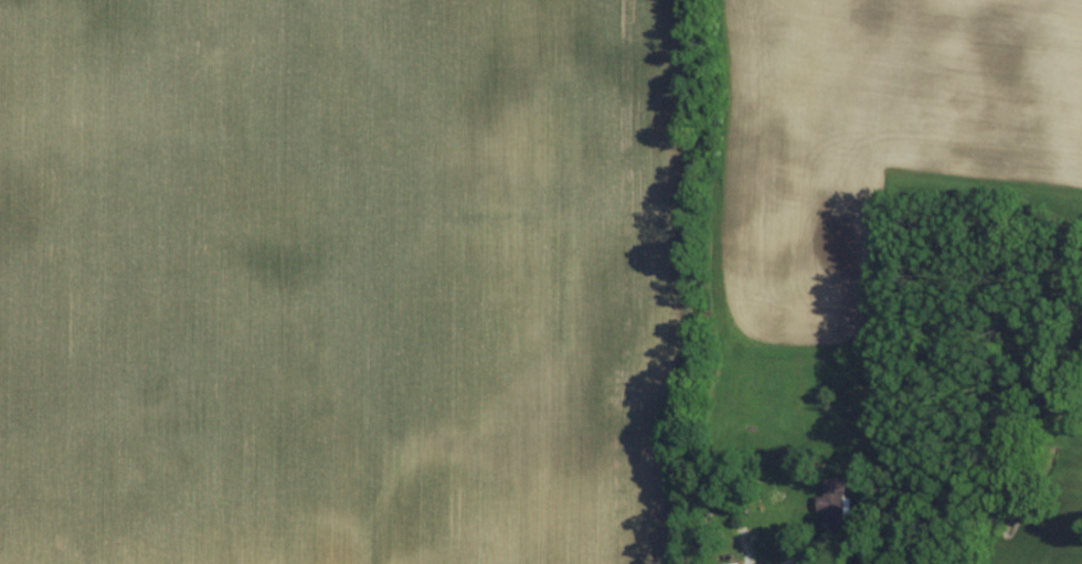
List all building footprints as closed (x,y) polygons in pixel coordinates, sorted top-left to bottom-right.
[(826,495),(819,495),(819,512),(845,512),(845,476),(826,476),(826,495)]
